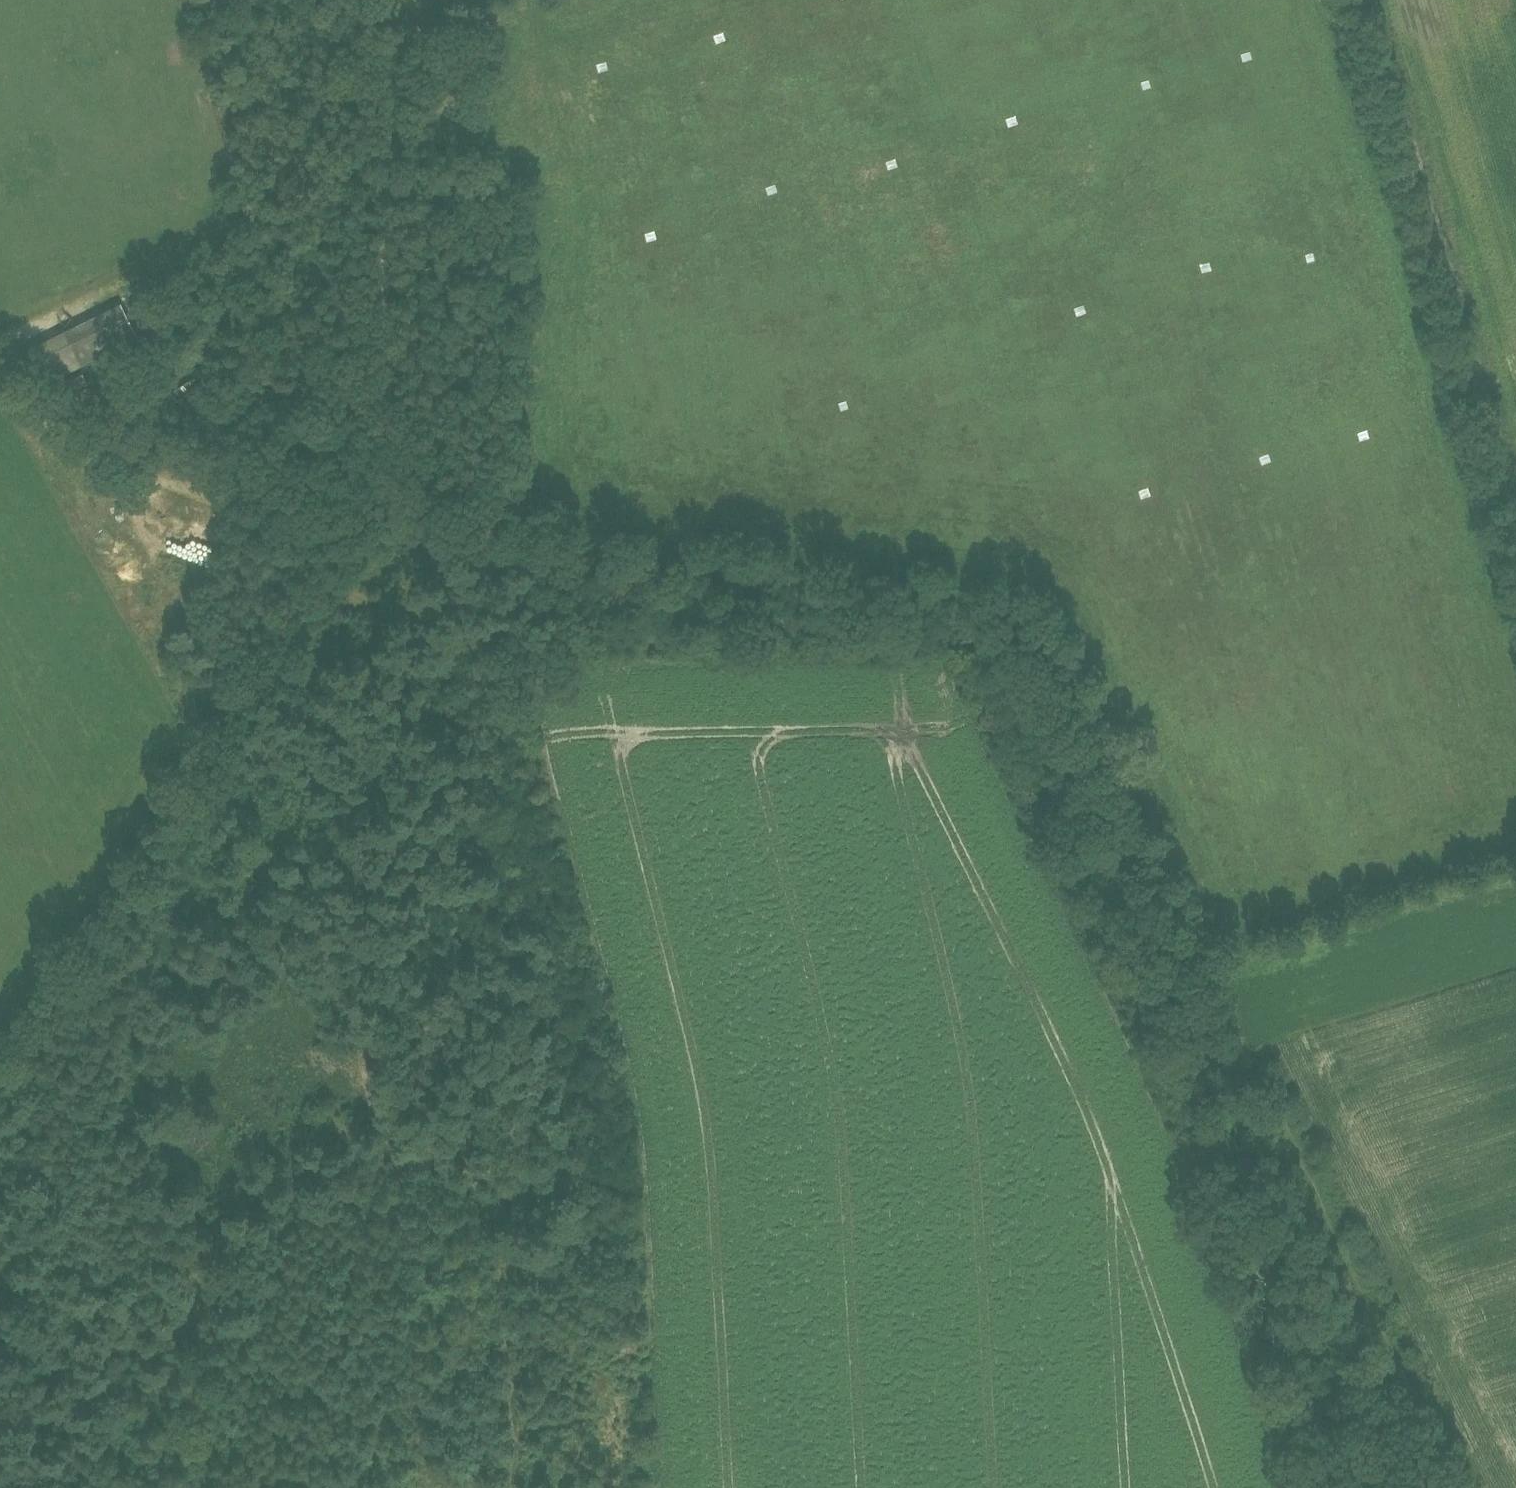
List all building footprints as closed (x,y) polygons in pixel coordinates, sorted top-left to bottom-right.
[(118,301),(26,347),(40,376),(133,331),(118,301)] [(81,373),(59,382),(64,393),(86,384),(81,373)]
